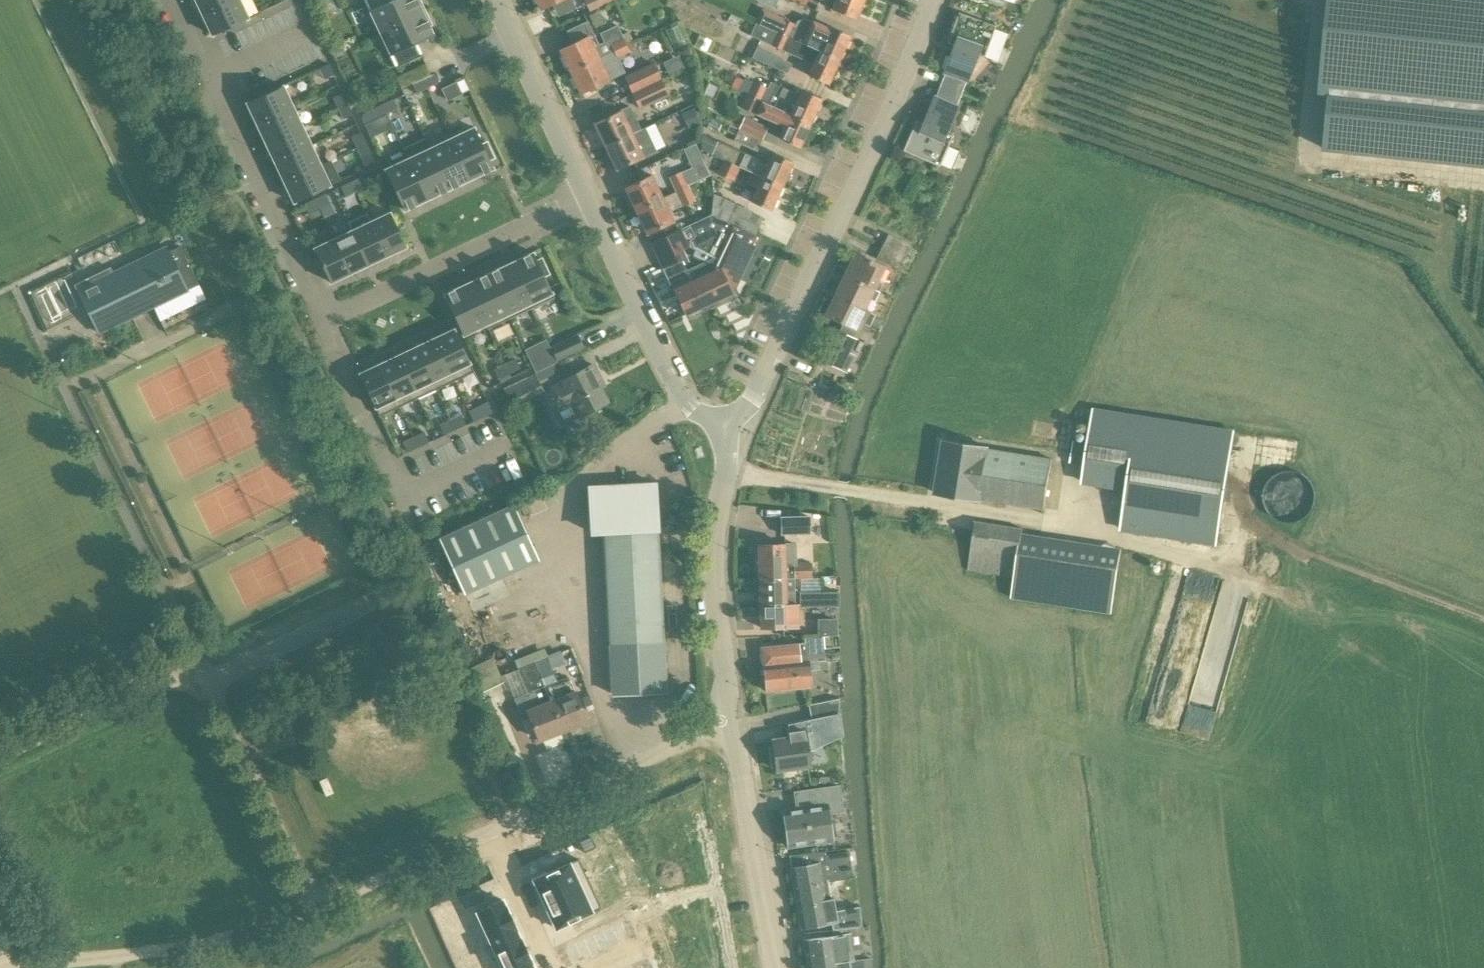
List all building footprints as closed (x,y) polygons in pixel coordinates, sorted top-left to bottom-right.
[(202,14),(232,0),(196,0),(202,14)] [(240,0),(232,0),(202,14),(212,35),(248,18),(240,0)] [(425,11),(419,0),(365,0),(369,9),(369,10),(369,11),(370,11),(380,32),(425,11)] [(541,8),(558,0),(537,0),(541,8)] [(834,3),(831,9),(856,18),(863,0),(826,0),(834,3)] [(1320,91),(1330,92),(1324,148),(1483,165),(1483,0),(1329,0),(1320,91)] [(762,8),(756,22),(764,26),(839,60),(850,35),(829,26),(828,29),(804,18),(797,21),(796,24),(771,12),(762,8)] [(431,24),(425,11),(380,32),(390,54),(390,55),(391,55),(396,66),(396,67),(422,55),(421,54),(416,43),(434,35),(433,34),(429,25),(431,24)] [(946,74),(941,86),(961,94),(966,82),(977,54),(984,57),(995,26),(958,12),(946,43),(953,46),(943,73),(946,74)] [(749,35),(813,64),(808,75),(828,84),(839,60),(764,26),(755,22),(749,35)] [(594,34),(560,49),(571,71),(626,45),(633,41),(628,32),(622,35),(617,24),(599,33),(603,41),(598,44),(594,34)] [(668,29),(676,45),(684,40),(676,25),(668,29)] [(626,45),(571,71),(581,93),(625,72),(619,60),(631,55),(626,45)] [(788,72),(792,63),(757,47),(753,57),(788,72)] [(624,76),(632,93),(661,79),(653,62),(624,76)] [(325,79),(334,75),(329,64),(320,68),(325,79)] [(434,73),(423,78),(427,88),(438,82),(434,73)] [(731,88),(745,95),(762,102),(779,110),(810,124),(821,99),(801,90),(799,94),(769,80),(765,87),(744,78),(743,80),(736,77),(731,88)] [(427,88),(423,78),(412,84),(416,93),(427,88)] [(632,93),(639,109),(669,95),(661,79),(632,93)] [(247,102),(256,123),(293,106),(283,85),(247,102)] [(915,120),(902,150),(938,166),(949,171),(957,153),(946,148),(952,136),(945,133),(957,106),(961,94),(941,86),(936,97),(934,96),(922,123),(915,120)] [(338,108),(347,104),(342,93),(333,98),(338,108)] [(762,102),(745,95),(739,108),(783,128),(779,138),(799,148),(810,124),(779,110),(762,102)] [(382,105),(387,114),(397,108),(393,99),(382,105)] [(353,115),(347,104),(338,108),(343,119),(353,115)] [(376,119),(387,114),(382,105),(372,110),(376,119)] [(293,106),(256,123),(265,143),(302,125),(293,106)] [(683,112),(690,126),(700,121),(694,107),(683,112)] [(606,145),(632,133),(621,110),(595,122),(606,145)] [(761,140),(767,127),(743,117),(738,129),(761,140)] [(275,162),(311,145),(302,125),(265,143),(275,162)] [(733,141),(756,151),(761,140),(738,129),(729,125),(727,131),(735,135),(733,141)] [(452,138),(451,138),(470,179),(493,168),(489,159),(494,157),(487,142),(482,144),(474,127),(452,138)] [(606,145),(617,169),(656,151),(645,127),(632,133),(606,145)] [(352,137),(357,148),(366,143),(361,133),(352,137)] [(751,173),(781,187),(792,163),(772,153),(768,163),(701,133),(701,149),(715,155),(714,157),(738,168),(751,173)] [(427,144),(429,149),(429,148),(449,189),(470,179),(451,138),(452,138),(450,134),(427,144)] [(366,143),(357,148),(362,159),(371,154),(366,143)] [(275,162),(284,182),(320,165),(311,145),(275,162)] [(449,189),(429,148),(429,149),(408,159),(427,199),(449,189)] [(738,168),(714,157),(710,167),(718,170),(716,174),(732,181),(738,168)] [(427,199),(408,159),(385,169),(404,210),(427,199)] [(320,165),(284,182),(294,202),(330,185),(320,165)] [(670,177),(678,194),(689,188),(687,186),(681,172),(680,172),(670,177)] [(781,187),(751,173),(746,183),(757,188),(751,202),(770,211),(781,187)] [(651,174),(625,187),(648,233),(674,221),(651,174)] [(352,182),(356,191),(367,186),(363,177),(352,182)] [(345,196),(356,191),(352,182),(341,187),(345,196)] [(678,194),(684,206),(695,201),(689,188),(678,194)] [(763,216),(714,193),(712,213),(711,214),(754,234),(763,216)] [(315,199),(319,208),(330,203),(326,194),(315,199)] [(308,214),(319,208),(315,199),(304,204),(308,214)] [(370,221),(386,256),(406,246),(390,212),(370,221)] [(651,242),(657,256),(676,247),(678,251),(689,246),(695,249),(691,255),(700,259),(700,258),(705,260),(686,269),(688,274),(692,281),(691,282),(703,306),(732,293),(726,278),(726,276),(738,281),(757,236),(754,235),(754,234),(711,214),(681,228),(651,242)] [(368,264),(386,256),(370,221),(352,230),(368,264)] [(349,273),(368,264),(352,230),(333,239),(349,273)] [(882,247),(903,257),(909,245),(887,234),(882,247)] [(330,282),(349,273),(333,239),(314,248),(330,282)] [(171,253),(167,245),(77,289),(98,333),(155,305),(200,284),(182,248),(171,253)] [(681,260),(682,259),(678,251),(676,247),(657,256),(685,315),(687,314),(691,316),(700,312),(701,307),(703,306),(691,282),(692,281),(688,274),(686,269),(681,260)] [(882,247),(876,258),(898,268),(903,257),(882,247)] [(533,252),(510,263),(531,308),(554,297),(544,276),(549,274),(541,259),(537,261),(533,252)] [(844,275),(878,291),(882,283),(878,281),(884,267),(854,253),(844,275)] [(531,308),(510,263),(489,273),(510,318),(531,308)] [(488,328),(510,318),(489,273),(467,284),(488,328)] [(878,291),(844,275),(834,295),(864,309),(869,298),(874,300),(878,291)] [(488,328),(467,284),(444,294),(465,339),(488,328)] [(247,295),(236,300),(242,312),(253,307),(247,295)] [(874,314),(864,309),(834,295),(824,314),(843,323),(859,331),(863,323),(868,325),(874,314)] [(859,331),(843,323),(840,330),(839,330),(833,344),(828,342),(821,358),(847,371),(861,340),(856,338),(859,331)] [(434,338),(454,381),(474,372),(454,329),(434,338)] [(584,349),(577,335),(551,347),(558,361),(584,349)] [(434,338),(416,347),(436,389),(454,381),(434,338)] [(436,389),(416,347),(397,355),(418,398),(436,389)] [(544,363),(555,357),(550,348),(539,354),(544,363)] [(379,364),(399,407),(418,398),(397,355),(379,364)] [(505,364),(509,373),(520,368),(516,359),(505,364)] [(552,413),(572,403),(578,416),(607,401),(601,388),(605,386),(593,363),(560,381),(561,383),(542,393),(552,413)] [(380,416),(399,407),(379,364),(359,373),(380,416)] [(498,378),(509,373),(505,364),(494,369),(498,378)] [(543,390),(537,379),(514,391),(519,402),(543,390)] [(493,412),(489,403),(478,408),(482,418),(493,412)] [(1127,488),(1120,528),(1217,543),(1234,432),(1093,410),(1088,443),(1073,441),(1070,462),(1084,464),(1082,481),(1127,488)] [(462,416),(451,421),(455,430),(466,425),(462,416)] [(455,430),(451,421),(440,426),(444,435),(455,430)] [(425,433),(414,439),(418,448),(429,443),(425,433)] [(418,448),(414,439),(403,444),(407,453),(418,448)] [(981,498),(1044,508),(1052,459),(989,448),(989,447),(943,439),(934,493),(980,500),(981,498)] [(1265,487),(1264,495),(1264,498),(1265,503),(1266,507),(1269,511),(1271,514),(1274,517),(1277,519),(1281,520),(1285,522),(1291,522),(1295,521),(1301,519),(1306,516),(1309,512),(1312,509),(1314,504),(1315,498),(1315,494),(1315,490),(1313,486),(1311,482),(1309,479),(1303,475),(1300,473),(1297,472),(1290,471),(1287,471),(1283,472),(1278,474),(1275,475),(1272,477),(1269,480),(1267,484),(1265,487)] [(665,691),(657,528),(658,528),(658,526),(657,526),(655,485),(656,485),(656,483),(588,486),(588,489),(590,489),(592,529),(590,529),(591,532),(604,531),(612,693),(665,691)] [(538,560),(513,505),(440,538),(465,593),(538,560)] [(781,517),(781,534),(809,533),(808,516),(781,517)] [(968,569),(1015,577),(1023,533),(1023,528),(976,520),(968,569)] [(1015,577),(1011,597),(1110,614),(1121,550),(1023,533),(1015,577)] [(795,563),(794,543),(757,544),(758,578),(785,577),(812,576),(812,562),(795,563)] [(785,577),(758,578),(759,604),(794,603),(793,591),(785,591),(785,577)] [(800,605),(837,606),(837,592),(800,592),(800,605)] [(797,603),(794,603),(759,604),(759,626),(782,626),(782,627),(797,627),(797,603)] [(760,646),(762,664),(807,659),(806,653),(824,651),(822,634),(803,635),(804,642),(760,646)] [(824,657),(824,651),(806,653),(807,659),(762,664),(762,665),(763,665),(765,690),(810,685),(809,669),(819,668),(818,658),(824,657)] [(536,661),(551,699),(563,731),(587,721),(575,689),(574,690),(568,676),(557,681),(547,656),(536,661)] [(530,707),(551,699),(536,661),(535,661),(535,662),(517,669),(530,707)] [(838,696),(807,703),(809,718),(838,712),(838,696)] [(539,740),(563,731),(551,699),(530,707),(526,708),(539,740)] [(774,751),(770,752),(772,767),(776,766),(776,769),(784,768),(801,765),(808,764),(806,753),(841,736),(843,735),(845,735),(841,712),(840,712),(838,712),(809,718),(788,723),(789,732),(788,732),(789,738),(772,741),(774,751)] [(513,778),(509,769),(500,773),(504,782),(513,778)] [(802,791),(804,807),(782,811),(788,846),(831,840),(830,836),(834,835),(832,821),(828,822),(827,812),(841,810),(837,786),(802,791)] [(680,809),(640,817),(653,883),(694,875),(702,873),(689,807),(680,809)] [(632,824),(620,827),(622,835),(634,833),(632,824)] [(634,833),(622,835),(623,843),(636,841),(634,833)] [(590,836),(579,841),(584,852),(595,847),(590,836)] [(637,845),(624,848),(626,856),(638,854),(637,845)] [(790,856),(789,856),(791,867),(798,905),(816,901),(832,898),(828,881),(841,879),(852,877),(849,851),(825,854),(824,851),(817,852),(790,856)] [(638,854),(626,856),(627,865),(640,862),(638,854)] [(578,858),(533,879),(544,904),(589,883),(578,858)] [(641,868),(628,870),(630,879),(643,876),(641,868)] [(643,876),(630,879),(632,887),(644,885),(643,876)] [(589,883),(544,904),(555,928),(601,907),(589,883)] [(479,888),(460,897),(465,908),(484,899),(479,888)] [(816,901),(798,905),(801,926),(831,921),(832,929),(849,927),(858,926),(859,926),(858,905),(835,910),(833,898),(832,898),(816,901)] [(503,899),(476,911),(492,946),(518,933),(503,899)] [(833,935),(803,940),(805,955),(834,951),(835,961),(849,959),(853,958),(854,960),(867,958),(869,958),(869,955),(872,955),(870,935),(869,926),(860,927),(860,926),(859,926),(858,926),(849,927),(832,929),(833,935)] [(492,946),(502,967),(534,967),(518,933),(492,946)] [(678,957),(680,967),(721,967),(717,949),(678,957)] [(805,955),(807,967),(851,967),(850,965),(849,959),(835,961),(834,951),(805,955)]
